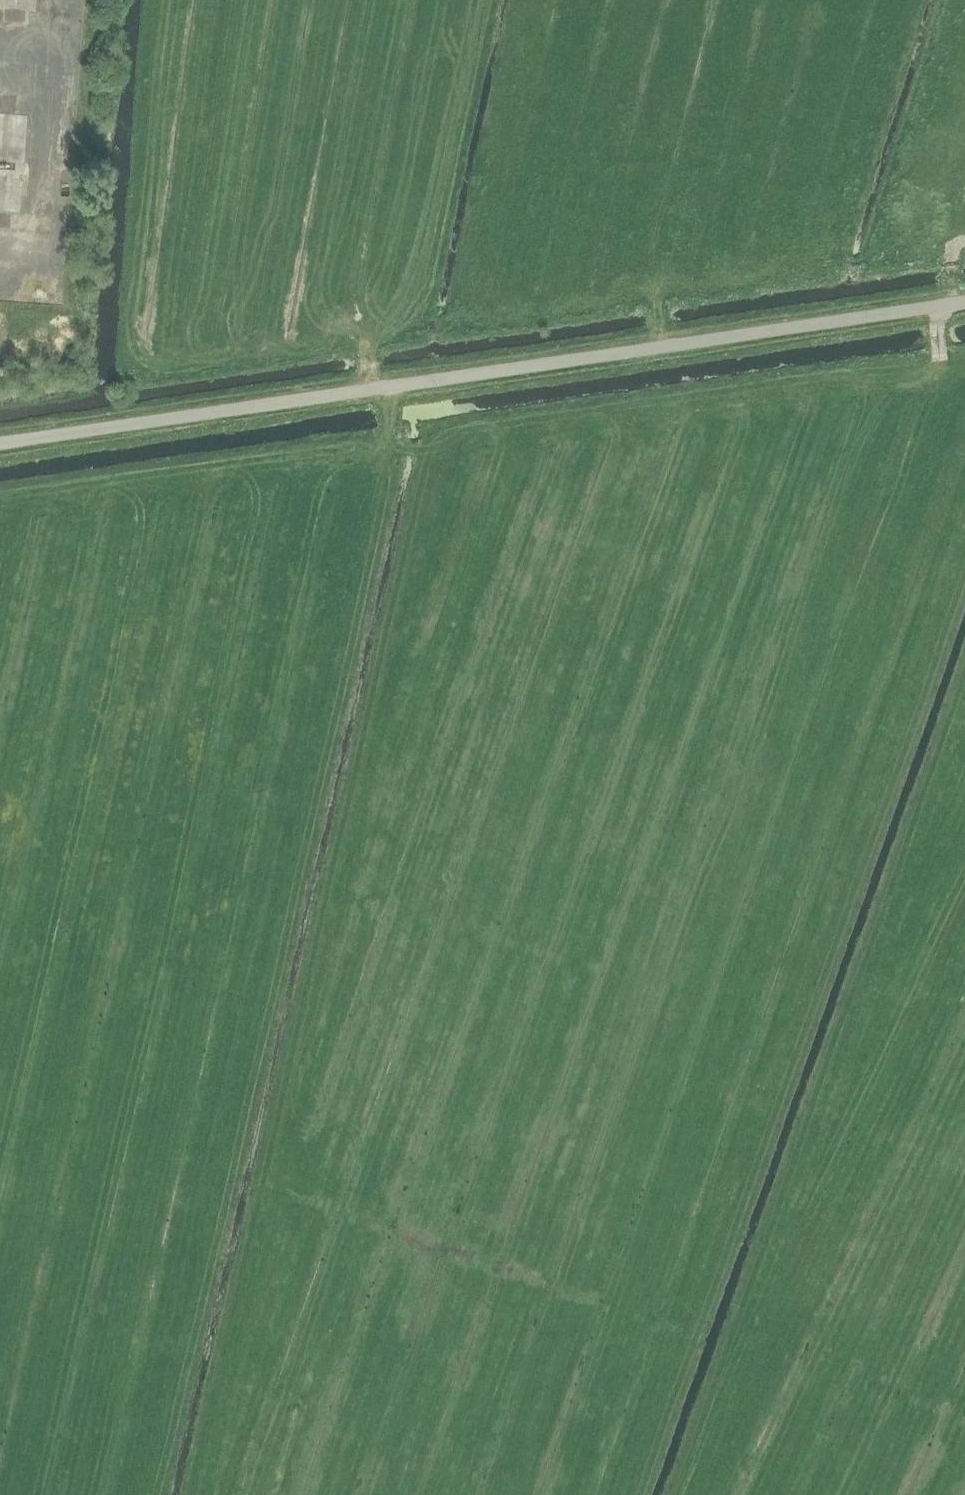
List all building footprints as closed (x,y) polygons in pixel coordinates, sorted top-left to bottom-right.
[(29,114),(0,114),(0,154),(9,154),(9,123),(29,123),(29,114)]
